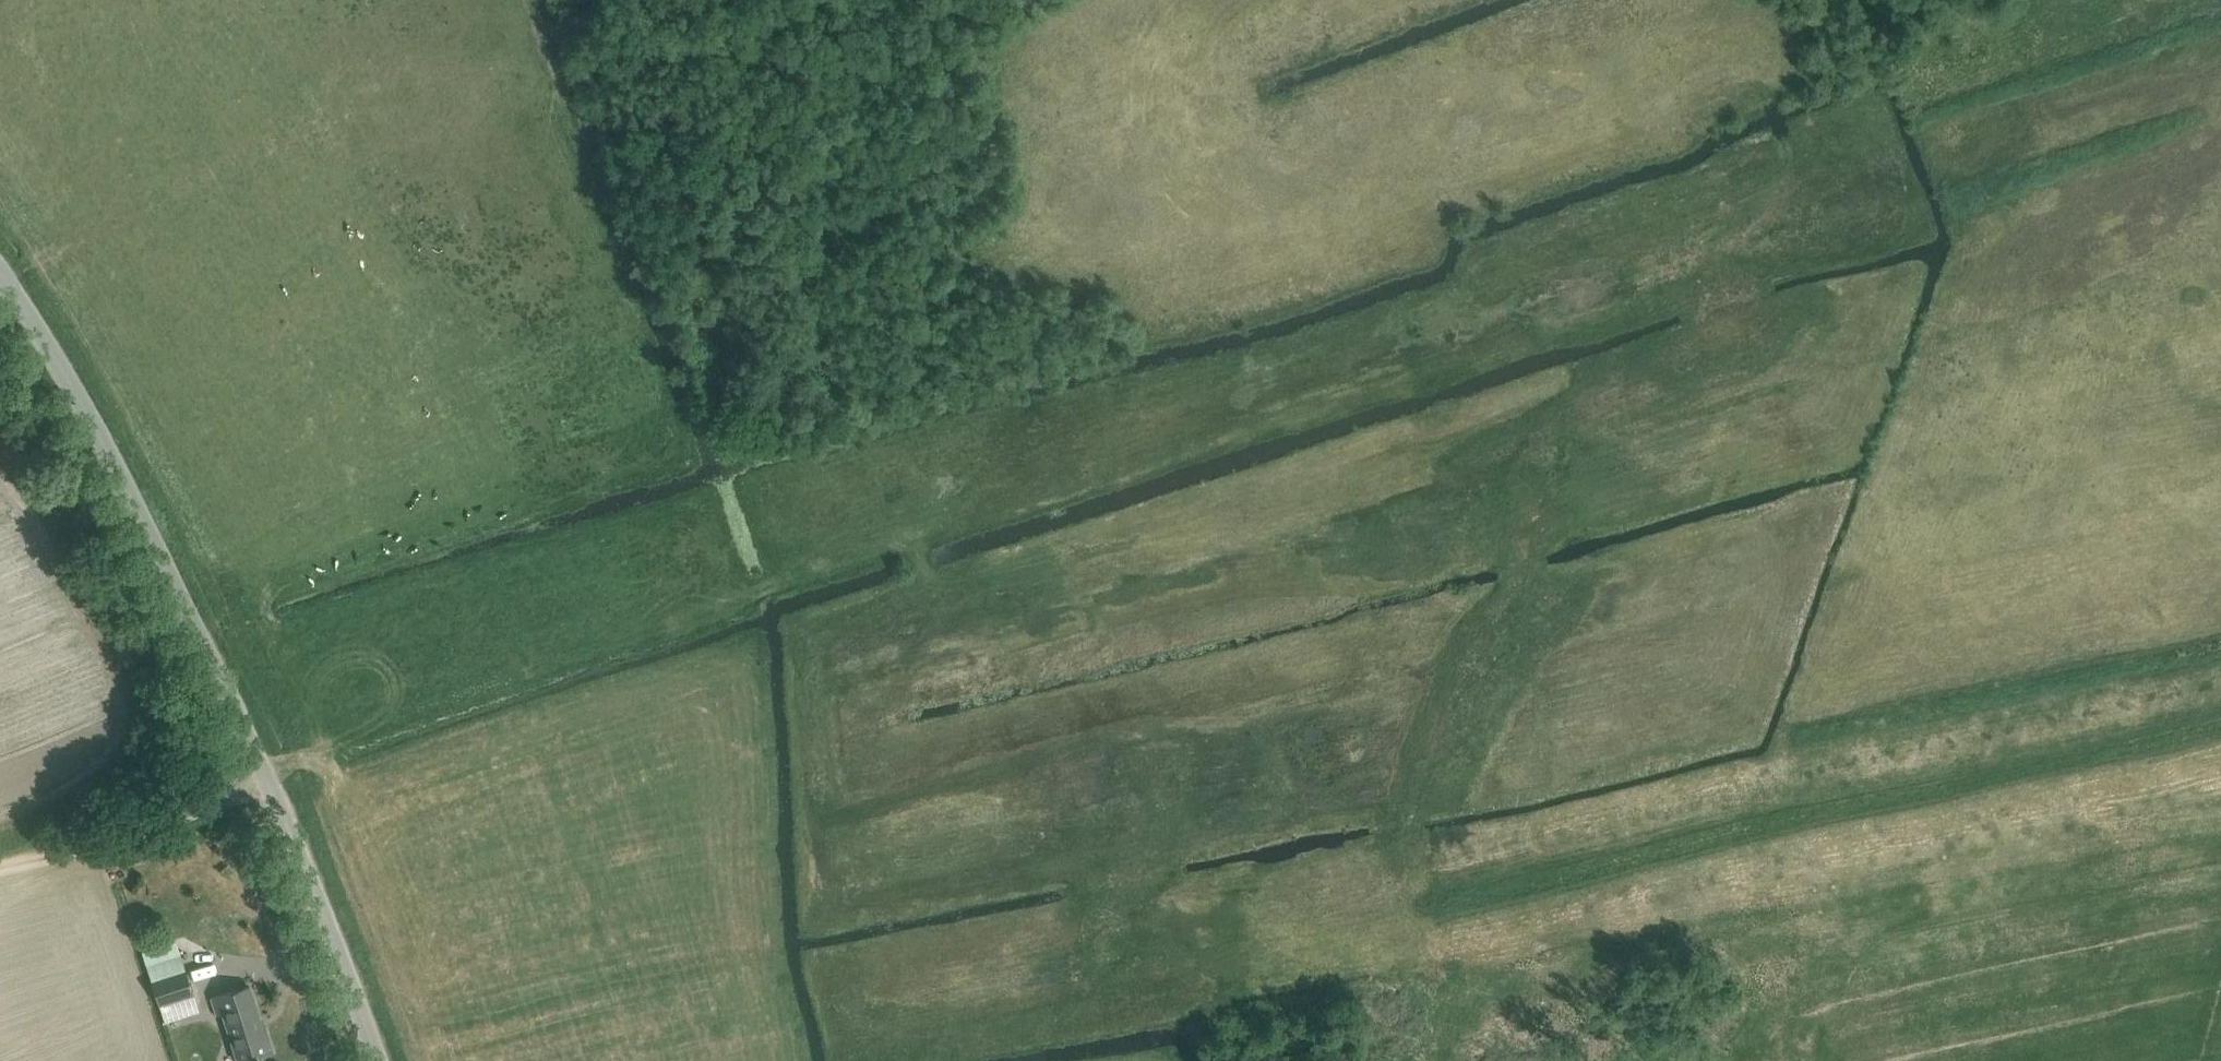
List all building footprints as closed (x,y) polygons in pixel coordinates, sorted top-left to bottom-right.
[(177,732),(179,738),(189,735),(187,728),(177,732)] [(177,948),(143,956),(145,966),(179,958),(177,948)] [(160,1004),(193,993),(185,967),(151,978),(160,1004)] [(250,985),(213,997),(217,1013),(224,1010),(239,1060),(240,1060),(270,1052),(250,985)]
